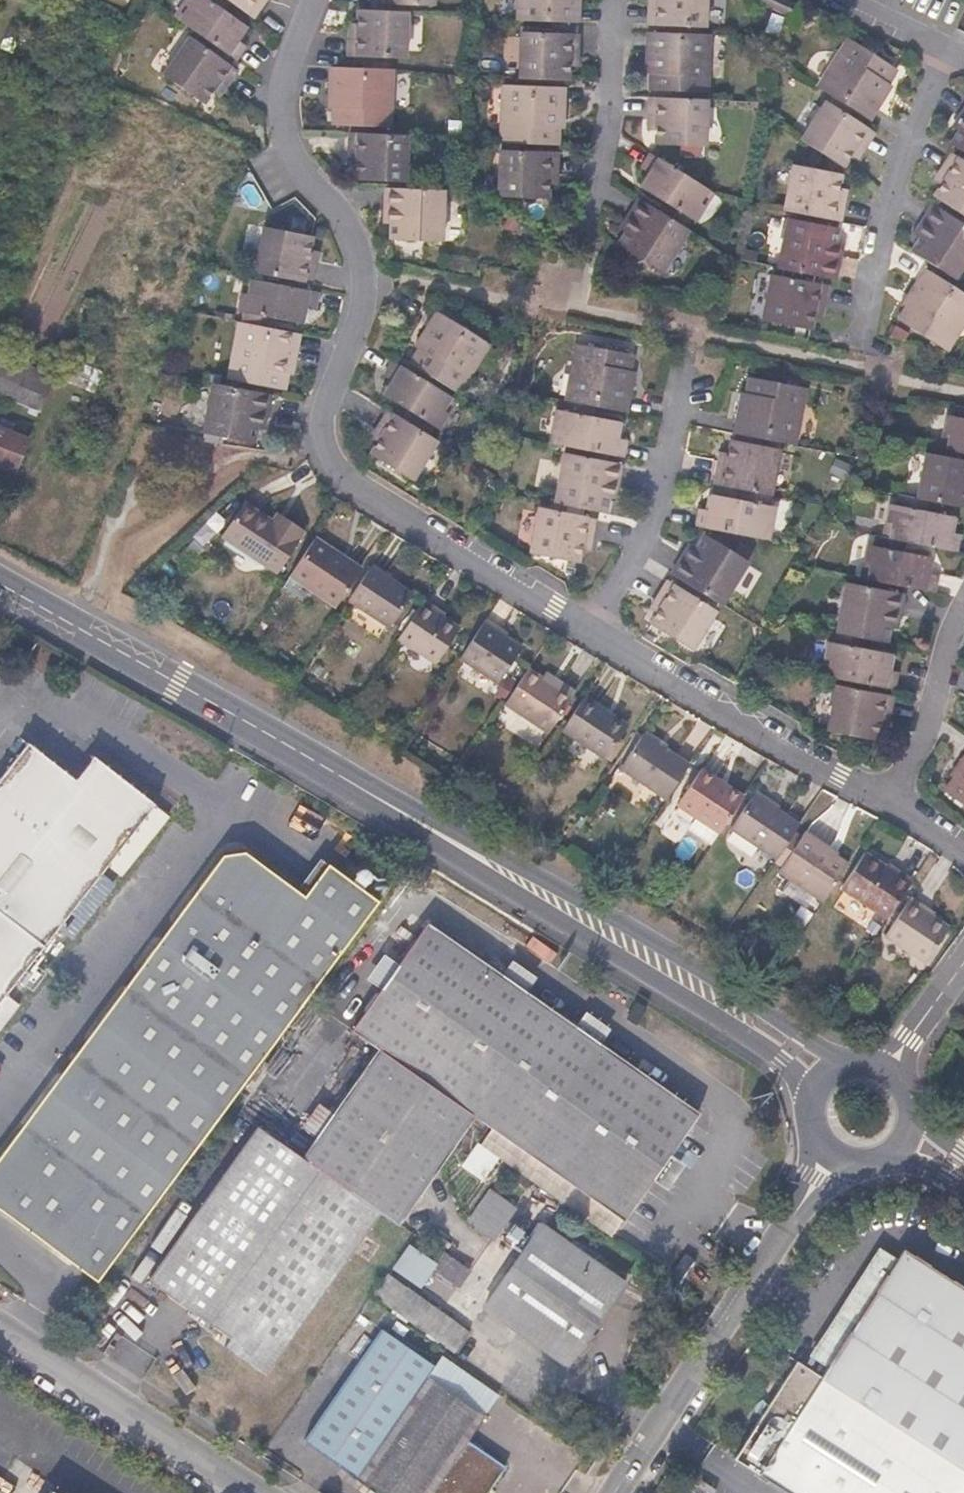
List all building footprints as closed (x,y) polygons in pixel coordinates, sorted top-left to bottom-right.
[(218,6),(222,0),(187,0),(184,5),(188,8),(180,21),(235,60),(246,46),(238,40),(247,27),(224,11),(218,6)] [(231,2),(228,0),(222,0),(218,6),(224,11),(231,2)] [(231,2),(253,18),(267,0),(228,0),(231,2)] [(516,20),(580,22),(581,0),(517,0),(516,20)] [(707,0),(656,0),(656,1),(648,1),(647,24),(706,27),(707,0)] [(790,0),(761,0),(760,3),(780,13),(788,16),(794,2),(790,0)] [(180,21),(188,8),(184,5),(175,18),(180,21)] [(407,58),(409,12),(357,10),(357,25),(356,32),(349,32),(348,56),(407,58)] [(177,32),(155,64),(164,71),(186,39),(177,32)] [(578,59),(579,36),(579,35),(520,32),(519,78),(570,80),(571,67),(571,59),(578,59)] [(708,92),(710,34),(647,32),(646,63),(650,64),(650,74),(649,90),(708,92)] [(238,71),(190,36),(163,75),(204,105),(212,93),(217,87),(223,91),(238,71)] [(889,83),(898,70),(849,39),(817,87),(831,96),(870,120),(887,94),(884,92),(889,83)] [(391,127),(394,69),(374,69),(331,67),(330,98),(332,98),(332,108),(332,125),(361,125),(391,127)] [(887,94),(892,86),(889,83),(884,92),(887,94)] [(564,119),(565,88),(502,86),(500,142),(560,144),(560,129),(560,119),(564,119)] [(218,98),(223,91),(217,87),(212,93),(218,98)] [(706,146),(709,100),(648,97),(648,122),(656,122),(656,130),(655,144),(706,146)] [(826,101),(801,140),(843,167),(851,156),(855,150),(862,154),(875,133),(826,101)] [(957,121),(962,124),(957,131),(950,143),(959,149),(963,152),(963,110),(957,121)] [(957,131),(962,124),(957,121),(953,127),(957,131)] [(407,181),(409,135),(406,135),(349,133),(348,157),(356,157),(356,165),(356,180),(407,181)] [(558,152),(500,150),(498,196),(549,198),(549,185),(550,177),(558,177),(558,152)] [(858,160),(862,154),(855,150),(851,156),(858,160)] [(951,152),(938,173),(945,178),(941,184),(933,197),(963,216),(963,161),(951,152)] [(709,189),(696,181),(650,153),(641,167),(649,172),(640,187),(665,203),(671,207),(666,215),(684,227),(690,218),(694,221),(704,206),(700,202),(709,189)] [(822,171),(792,164),(784,211),(841,221),(846,197),(838,195),(840,188),(843,167),(824,156),(822,171)] [(941,184),(945,178),(938,173),(934,180),(941,184)] [(557,186),(558,177),(550,177),(549,185),(557,186)] [(443,241),(445,191),(385,188),(384,216),(391,216),(391,224),(390,239),(443,241)] [(846,197),(848,190),(840,188),(838,195),(846,197)] [(662,273),(689,230),(684,227),(666,215),(659,211),(639,198),(624,222),(630,226),(625,232),(618,245),(623,248),(647,264),(662,273)] [(671,207),(665,203),(659,211),(666,215),(671,207)] [(963,266),(963,224),(933,204),(918,228),(923,232),(919,238),(911,251),(955,279),(963,266)] [(513,231),(518,222),(508,217),(504,226),(513,231)] [(836,280),(842,252),(835,250),(836,243),(839,229),(787,218),(778,268),(836,280)] [(630,226),(624,222),(620,228),(625,232),(630,226)] [(258,250),(260,226),(247,224),(245,249),(258,250)] [(310,251),(313,237),(263,227),(254,272),(312,284),(316,261),(309,259),(310,251)] [(919,238),(923,232),(918,228),(914,234),(919,238)] [(842,252),(843,245),(836,243),(835,250),(842,252)] [(647,264),(623,248),(619,254),(643,270),(647,264)] [(316,261),(318,253),(310,251),(309,259),(316,261)] [(475,274),(477,259),(452,254),(449,269),(475,274)] [(925,269),(908,295),(912,297),(907,306),(898,319),(947,351),(963,325),(963,294),(925,269)] [(823,310),(828,286),(771,274),(762,320),(812,330),(814,317),(816,308),(823,310)] [(248,295),(251,280),(244,278),(241,293),(248,295)] [(315,307),(317,292),(251,280),(248,295),(241,293),(238,311),(244,312),(242,323),(262,327),(265,316),(274,318),(303,323),(306,306),(315,307)] [(907,306),(912,297),(908,295),(903,303),(907,306)] [(822,318),(823,310),(816,308),(814,317),(822,318)] [(463,388),(490,345),(437,311),(420,338),(423,341),(418,349),(409,363),(460,394),(463,388)] [(272,329),(274,318),(265,316),(262,327),(272,329)] [(295,365),(300,334),(272,329),(262,327),(242,323),(239,322),(228,379),(287,390),(290,374),(292,364),(295,365)] [(909,333),(896,325),(889,337),(905,341),(909,333)] [(418,349),(423,341),(420,338),(414,347),(418,349)] [(632,371),(635,355),(576,343),(565,400),(627,412),(633,381),(629,381),(632,371)] [(0,354),(0,394),(41,411),(54,377),(0,354)] [(94,393),(103,372),(68,357),(59,379),(94,393)] [(452,397),(392,361),(383,376),(392,381),(383,395),(439,429),(449,413),(443,410),(452,397)] [(796,445),(806,388),(748,377),(745,392),(743,402),(740,402),(734,432),(796,445)] [(266,420),(271,395),(212,384),(203,433),(255,443),(257,427),(259,419),(266,420)] [(959,405),(955,407),(954,416),(948,415),(944,433),(948,434),(945,449),(963,452),(963,406),(959,405)] [(438,441),(388,410),(374,431),(381,436),(378,440),(377,442),(370,454),(413,480),(438,441)] [(618,438),(621,422),(557,410),(553,428),(558,429),(556,444),(624,457),(627,440),(618,438)] [(265,428),(266,420),(259,419),(257,427),(265,428)] [(28,439),(0,427),(0,466),(15,472),(28,439)] [(378,440),(381,436),(374,431),(370,438),(377,442),(378,440)] [(772,494),(780,449),(730,439),(728,453),(726,461),(719,459),(714,484),(743,489),(750,491),(772,494)] [(618,491),(623,464),(564,452),(555,502),(577,506),(605,511),(606,511),(609,498),(610,490),(618,491)] [(726,461),(728,453),(720,452),(719,459),(726,461)] [(926,453),(917,498),(927,500),(963,507),(963,460),(926,453)] [(479,470),(470,464),(467,462),(465,467),(462,471),(474,479),(479,470)] [(749,501),(750,491),(743,489),(741,500),(749,501)] [(616,499),(618,491),(610,490),(609,498),(616,499)] [(774,526),(777,507),(769,505),(772,494),(750,491),(749,501),(741,500),(712,494),(708,511),(700,509),(697,525),(763,538),(766,524),(773,525),(774,526)] [(951,532),(954,517),(926,511),(918,509),(919,499),(915,498),(898,495),(896,505),(890,504),(887,522),(893,523),(889,538),(897,540),(906,541),(957,551),(960,534),(951,532)] [(926,511),(927,500),(919,499),(918,509),(926,511)] [(277,573),(305,532),(282,517),(278,524),(271,519),(244,502),(221,537),(277,573)] [(592,543),(597,518),(538,507),(530,553),(579,562),(582,549),(583,541),(592,543)] [(278,524),(282,517),(275,513),(271,519),(278,524)] [(770,539),(773,525),(766,524),(763,538),(770,539)] [(722,605),(749,562),(704,534),(692,551),(688,558),(683,555),(671,574),(722,605)] [(929,572),(932,558),(903,552),(896,550),(897,540),(889,538),(884,537),(883,537),(876,535),(874,546),(868,545),(864,563),(865,563),(870,564),(868,579),(935,592),(938,575),(933,574),(929,572)] [(362,568),(315,537),(289,576),(336,607),(362,568)] [(903,552),(906,541),(897,540),(896,550),(903,552)] [(590,551),(592,543),(583,541),(582,549),(590,551)] [(688,558),(692,551),(687,548),(683,555),(688,558)] [(868,579),(870,564),(865,563),(864,563),(861,578),(868,579)] [(389,627),(412,593),(371,566),(348,600),(389,627)] [(692,650),(716,611),(667,580),(654,601),(661,605),(656,612),(649,623),(692,650)] [(899,622),(904,593),(846,582),(836,632),(857,636),(865,638),(888,642),(890,627),(892,620),(899,622)] [(435,664),(459,627),(440,615),(442,613),(423,600),(398,639),(435,664)] [(656,612),(661,605),(654,601),(650,608),(656,612)] [(522,648),(500,634),(503,630),(486,619),(460,658),(497,684),(522,648)] [(898,629),(899,622),(892,620),(890,627),(898,629)] [(338,638),(344,628),(337,624),(331,633),(338,638)] [(889,670),(892,654),(863,648),(855,647),(857,636),(836,632),(834,643),(828,642),(825,659),(830,661),(827,676),(895,688),(898,672),(889,670)] [(863,648),(865,638),(857,636),(855,647),(863,648)] [(767,663),(771,652),(762,648),(758,659),(767,663)] [(542,677),(528,668),(505,704),(549,733),(572,698),(542,677)] [(576,692),(546,672),(542,677),(572,698),(576,692)] [(502,700),(515,681),(508,677),(506,676),(494,695),(501,700),(502,700)] [(385,692),(390,684),(381,678),(377,685),(373,692),(382,698),(385,692)] [(889,720),(894,696),(836,685),(827,731),(877,740),(879,727),(881,718),(889,720)] [(620,738),(626,729),(605,715),(608,711),(585,696),(562,730),(606,759),(607,758),(620,738)] [(628,724),(608,711),(605,715),(626,729),(628,724)] [(887,728),(889,720),(881,718),(879,727),(887,728)] [(667,800),(690,764),(644,733),(621,768),(667,800)] [(611,761),(624,741),(620,738),(607,758),(611,761)] [(20,1005),(7,994),(41,951),(108,866),(121,876),(168,816),(155,806),(156,805),(96,757),(76,781),(29,743),(0,779),(0,1030),(20,1005)] [(956,767),(959,769),(953,777),(944,790),(963,805),(963,756),(956,767)] [(953,777),(959,769),(956,767),(950,775),(953,777)] [(741,800),(720,787),(723,782),(701,768),(677,805),(696,817),(719,833),(741,800)] [(744,796),(723,782),(720,787),(741,800),(744,796)] [(800,824),(754,794),(731,828),(777,859),(795,832),(800,824)] [(719,833),(696,817),(687,830),(710,845),(719,833)] [(848,863),(832,852),(834,850),(805,831),(802,836),(779,871),(823,902),(848,863)] [(779,871),(802,836),(795,832),(777,859),(772,867),(779,871)] [(888,919),(913,880),(891,866),(890,869),(866,852),(842,889),(888,919)] [(376,902),(325,865),(302,897),(242,853),(221,856),(0,1158),(0,1211),(22,1227),(98,1282),(228,1103),(376,902)] [(925,963),(949,927),(928,913),(930,911),(911,898),(885,936),(925,963)] [(489,1127),(565,1019),(427,922),(352,1031),(377,1049),(309,1146),(303,1156),(379,1211),(399,1225),(475,1117),(489,1127)] [(700,1113),(565,1019),(489,1127),(624,1221),(700,1113)] [(271,1366),(379,1211),(303,1156),(258,1125),(148,1280),(229,1338),(230,1337),(235,1341),(229,1349),(247,1362),(253,1354),(271,1366)] [(500,1158),(478,1142),(462,1166),(483,1180),(500,1158)] [(494,1241),(518,1207),(491,1188),(467,1221),(494,1241)] [(567,1366),(625,1283),(542,1224),(483,1307),(567,1366)] [(436,1265),(407,1245),(390,1268),(418,1289),(433,1268),(436,1265)] [(963,1467),(963,1286),(953,1279),(952,1279),(930,1265),(930,1264),(915,1254),(914,1255),(904,1248),(887,1274),(886,1274),(875,1290),(876,1291),(851,1331),(849,1331),(828,1364),(828,1365),(821,1377),(956,1463),(963,1467)] [(472,1270),(446,1251),(436,1265),(433,1268),(460,1288),(472,1270)] [(680,1284),(695,1262),(685,1255),(670,1276),(680,1284)] [(440,1309),(408,1286),(388,1273),(372,1295),(392,1309),(424,1331),(440,1309)] [(470,1330),(440,1309),(424,1331),(456,1353),(470,1332),(470,1330)] [(485,1415),(429,1375),(435,1366),(382,1329),(306,1439),(357,1476),(358,1477),(382,1492),(488,1492),(506,1467),(468,1440),(485,1415)] [(229,1349),(235,1341),(230,1337),(229,1338),(224,1345),(229,1349)] [(271,1366),(253,1354),(247,1362),(265,1375),(271,1366)] [(499,1395),(443,1355),(435,1366),(429,1375),(485,1415),(499,1395)] [(956,1463),(821,1377),(796,1361),(734,1458),(759,1474),(793,1492),(859,1492),(956,1463)] [(859,1492),(963,1492),(963,1467),(956,1463),(859,1492)] [(694,1475),(686,1487),(696,1492),(714,1492),(717,1489),(694,1475)]
